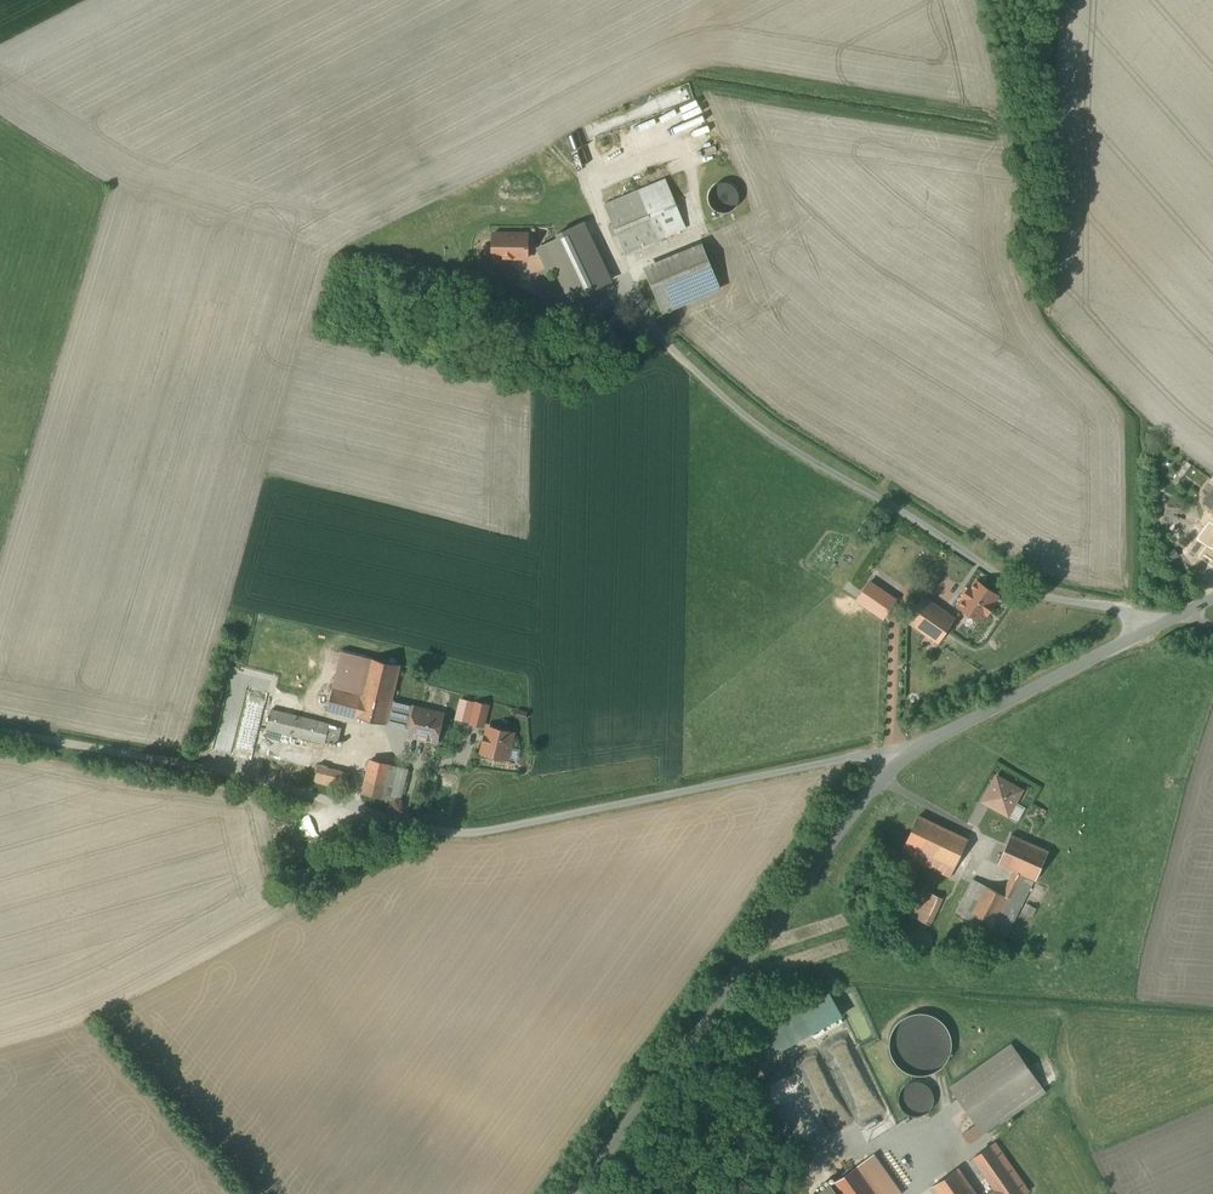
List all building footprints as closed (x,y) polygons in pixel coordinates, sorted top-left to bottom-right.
[(605,204),(613,224),(609,226),(613,236),(617,235),(625,254),(685,228),(664,180),(605,204)] [(577,183),(540,200),(558,239),(538,248),(547,268),(556,264),(572,299),(608,282),(582,225),(594,219),(577,183)] [(527,234),(493,233),(493,263),(505,263),(505,258),(527,259),(527,234)] [(707,254),(650,278),(664,312),(721,288),(707,254)] [(617,332),(608,329),(601,350),(611,352),(617,332)] [(901,603),(869,580),(857,598),(889,621),(901,603)] [(976,581),(970,589),(969,588),(963,597),(964,598),(959,606),(980,621),(998,596),(976,581)] [(955,619),(923,597),(906,621),(911,624),(939,643),(955,619)] [(401,665),(371,658),(364,688),(394,695),(401,665)] [(364,688),(363,692),(359,690),(358,693),(335,687),(328,713),(346,718),(347,714),(376,721),(374,727),(385,730),(387,722),(391,707),(392,702),(394,695),(364,688)] [(444,714),(392,702),(391,707),(405,711),(401,726),(411,728),(409,734),(438,741),(444,714)] [(488,705),(477,702),(472,723),(483,726),(488,705)] [(405,711),(391,707),(387,722),(401,726),(405,711)] [(330,724),(271,710),(269,718),(266,717),(265,724),(267,724),(266,729),(294,736),(293,738),(295,739),(296,736),(321,743),(320,745),(323,746),(324,743),(325,744),(330,724)] [(513,733),(489,727),(487,736),(486,736),(484,743),(485,743),(483,752),(507,758),(513,733)] [(391,764),(371,759),(363,793),(383,798),(391,764)] [(408,768),(391,764),(383,798),(400,802),(408,768)] [(349,779),(317,771),(314,781),(346,789),(349,779)] [(1021,791),(997,777),(983,801),(1008,815),(1021,791)] [(968,839),(919,816),(906,843),(955,867),(968,839)] [(1050,852),(1011,834),(999,863),(1016,871),(1024,875),(1037,880),(1050,852)] [(955,867),(906,843),(901,853),(950,876),(955,867)] [(1015,873),(1013,873),(1003,894),(1012,899),(1024,875),(1016,871),(1015,873)] [(956,882),(933,874),(929,884),(952,891),(956,882)] [(1003,894),(973,879),(957,912),(985,927),(995,932),(1012,899),(1003,894)] [(941,898),(930,893),(924,906),(936,912),(941,898)] [(819,1036),(807,1013),(762,1036),(774,1059),(819,1036)] [(1012,1044),(951,1087),(976,1124),(983,1133),(1000,1121),(1001,1122),(1046,1091),(1012,1044)] [(976,1124),(963,1134),(969,1143),(983,1133),(976,1124)] [(1025,1193),(991,1145),(973,1157),(996,1189),(988,1193),(1025,1193)] [(832,1184),(839,1193),(901,1193),(903,1193),(875,1153),(832,1184)] [(959,1167),(932,1186),(938,1193),(978,1193),(959,1167)] [(817,1193),(839,1193),(832,1184),(817,1193)]
